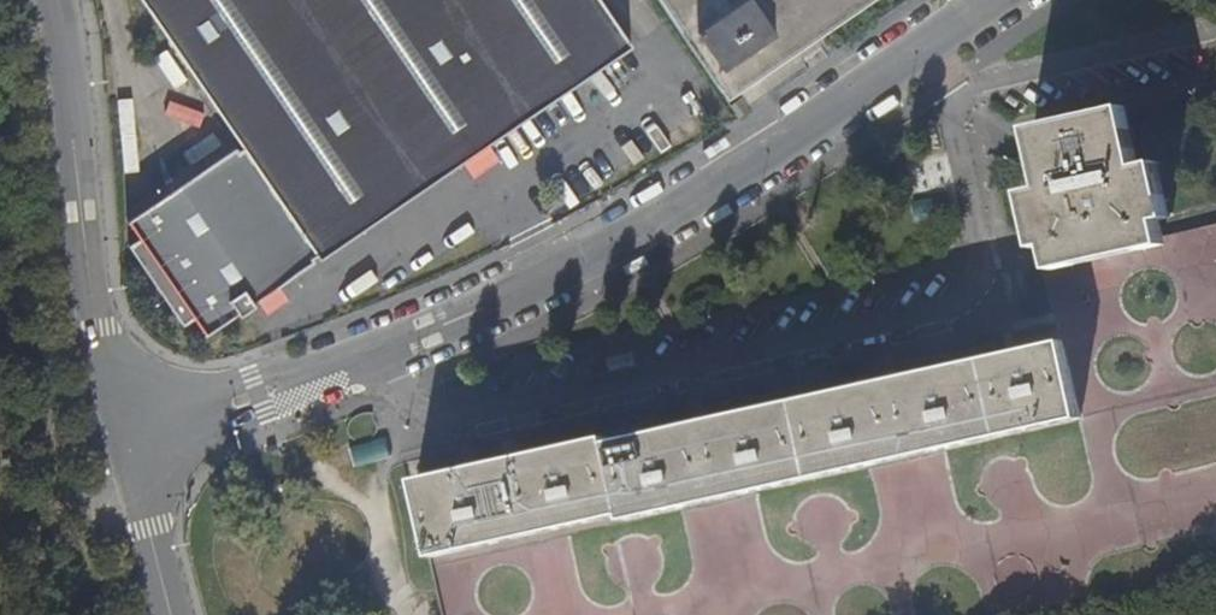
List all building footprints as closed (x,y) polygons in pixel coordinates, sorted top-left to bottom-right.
[(600,0),(142,0),(246,151),(240,154),(237,149),(130,224),(141,240),(131,247),(186,327),(196,320),(207,336),(239,315),(241,317),(256,307),(255,305),(315,264),(312,259),(317,255),(320,259),(632,46),(600,0)] [(837,49),(824,30),(868,0),(658,0),(738,117),(837,49)] [(171,89),(185,83),(171,52),(156,59),(171,89)] [(167,97),(157,106),(180,129),(190,120),(167,97)] [(1170,244),(1168,235),(1167,230),(1164,231),(1161,219),(1166,218),(1154,163),(1144,165),(1142,165),(1128,107),(1033,130),(1047,187),(1035,190),(1047,247),(1053,246),(1056,260),(1059,270),(1170,244)] [(1215,586),(1215,223),(1168,235),(1170,244),(1059,270),(1056,260),(1042,263),(1060,339),(1066,338),(1084,416),(627,518),(625,511),(432,555),(428,556),(441,614),(1084,614),(1215,586)] [(416,478),(432,555),(625,511),(627,518),(1084,416),(1066,338),(1060,339),(609,443),(608,437),(416,478)]
